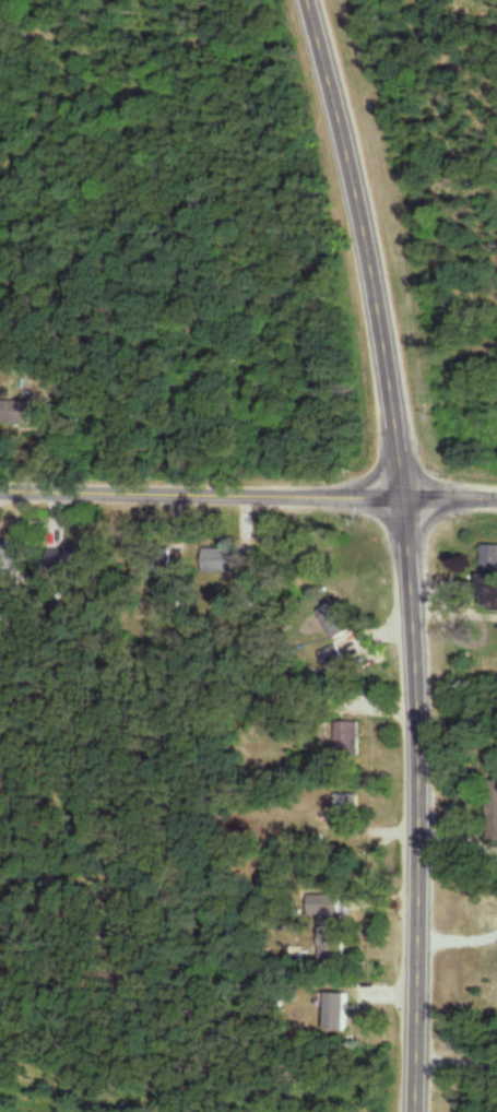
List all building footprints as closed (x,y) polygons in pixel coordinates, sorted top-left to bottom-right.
[(12,399),(6,425),(33,431),(38,405),(12,399)] [(24,540),(0,540),(0,564),(24,564),(24,540)] [(484,546),(484,570),(496,570),(496,546),(484,546)] [(205,548),(201,571),(256,582),(260,558),(205,548)] [(496,603),(496,577),(486,577),(486,603),(496,603)] [(325,611),(335,641),(352,636),(342,605),(325,611)] [(364,760),(364,723),(339,723),(339,760),(364,760)] [(339,796),(339,831),(361,831),(361,796),(339,796)] [(309,897),(308,917),(323,917),(322,961),(347,961),(347,897),(309,897)] [(329,1033),(353,1033),(353,995),(329,995),(329,1033)]
